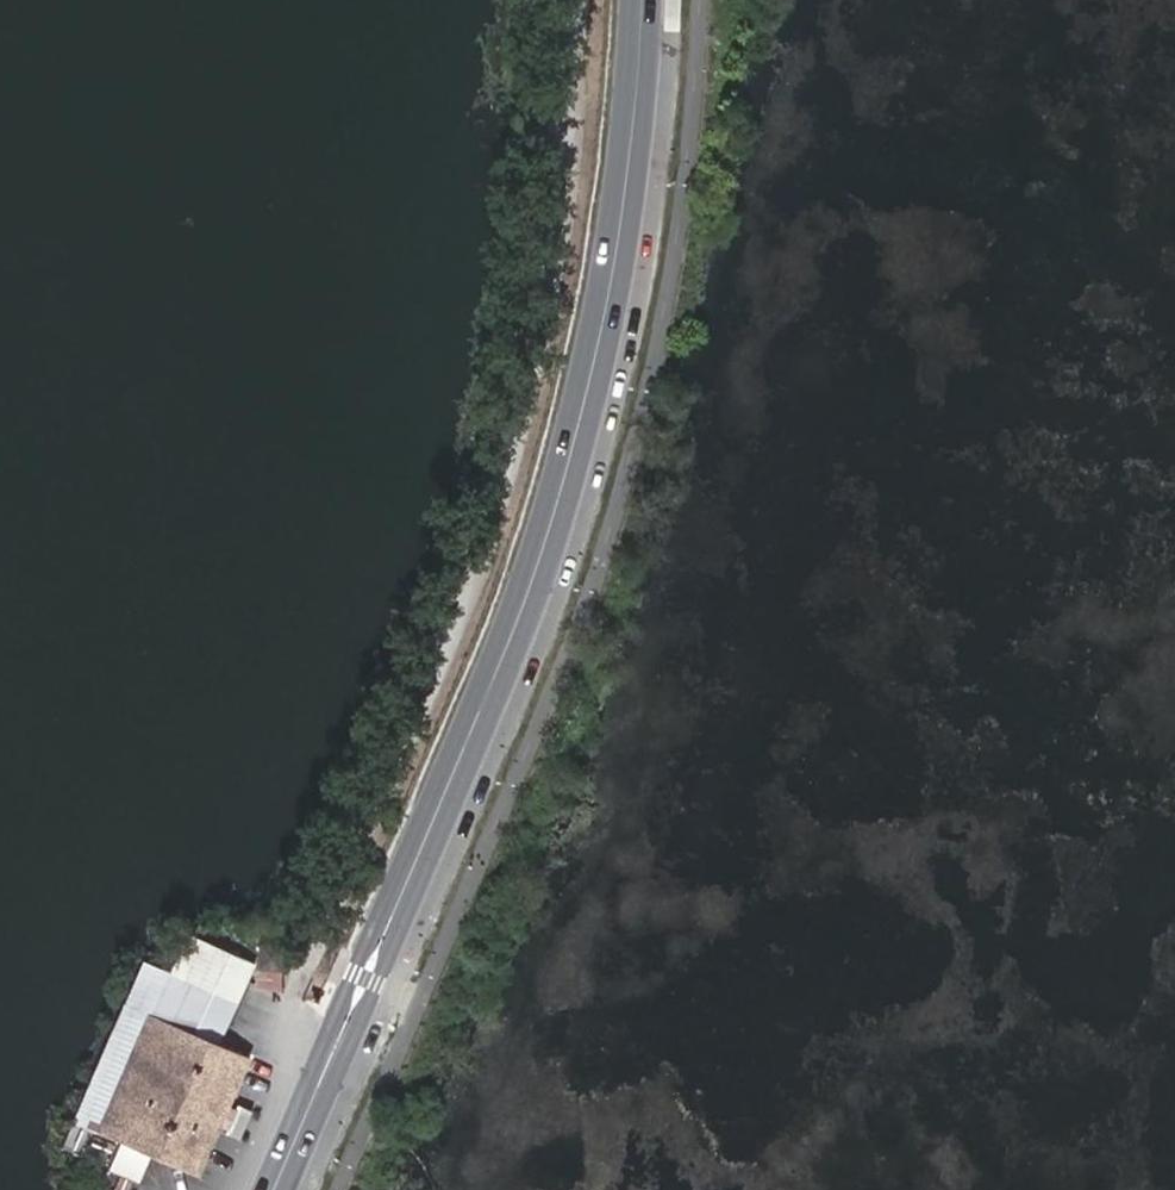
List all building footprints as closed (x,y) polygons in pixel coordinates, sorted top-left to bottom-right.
[(282,943),(254,943),(253,957),(282,959),(282,943)] [(282,970),(282,959),(253,957),(252,970),(282,970)] [(168,1028),(131,1116),(122,1139),(201,1173),(210,1151),(248,1059),(168,1028)]
